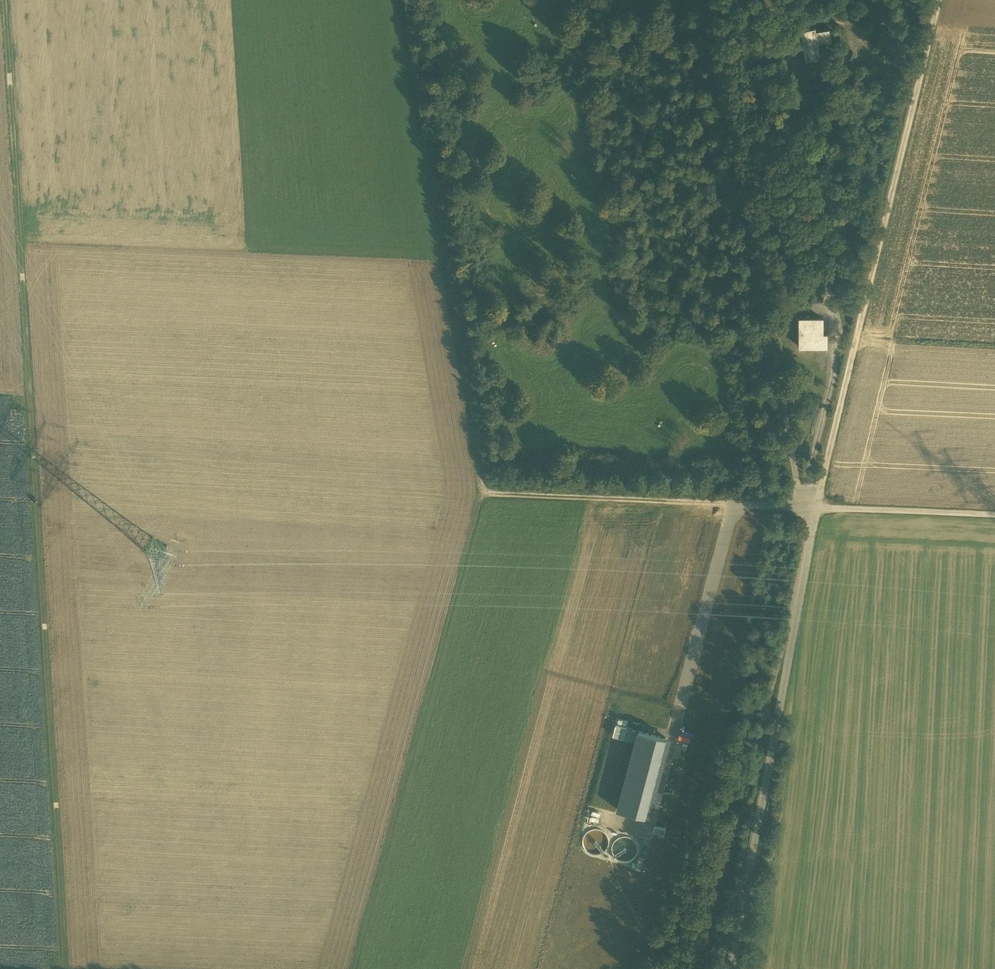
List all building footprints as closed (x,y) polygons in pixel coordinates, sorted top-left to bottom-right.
[(816,27),(801,29),(806,59),(821,57),(818,43),(832,41),(830,28),(816,30),(816,27)] [(821,94),(817,70),(807,72),(812,96),(821,94)] [(823,319),(800,319),(800,347),(827,348),(827,335),(822,335),(823,319)] [(616,725),(613,736),(624,738),(626,727),(616,725)] [(707,728),(706,735),(716,737),(717,730),(707,728)] [(666,737),(638,729),(617,809),(645,817),(666,737)] [(664,834),(665,829),(655,826),(653,831),(664,834)]
